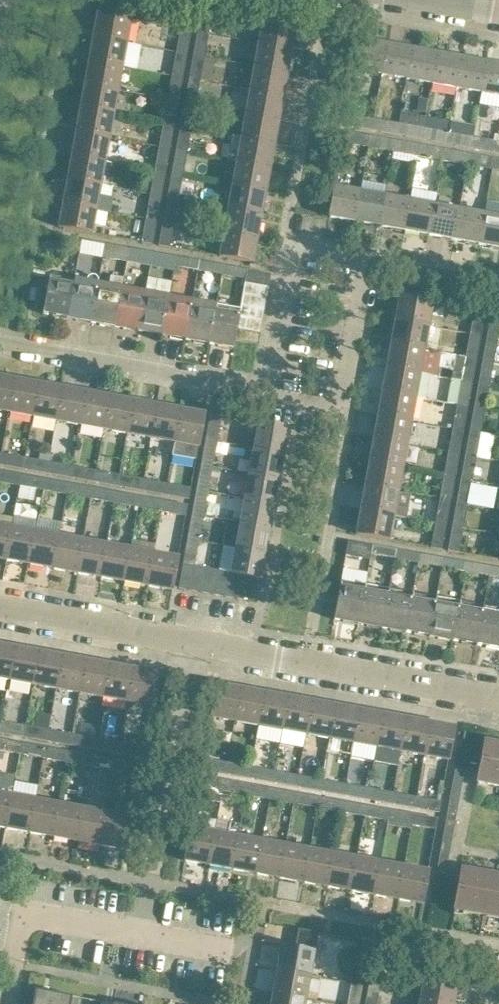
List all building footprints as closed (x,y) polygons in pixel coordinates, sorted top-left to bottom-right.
[(98,13),(131,19),(134,0),(100,0),(98,13)] [(185,5),(180,28),(192,30),(196,6),(185,4),(185,5)] [(208,33),(213,10),(213,9),(202,7),(197,31),(208,33)] [(98,13),(93,37),(127,43),(131,19),(98,13)] [(292,49),(296,25),(263,19),(259,43),(292,49)] [(180,28),(176,52),(187,54),(192,30),(180,28)] [(197,31),(193,55),(204,57),(208,33),(197,31)] [(93,37),(89,61),(122,67),(127,43),(93,37)] [(356,70),(381,74),(386,44),(362,39),(356,70)] [(287,72),(292,49),(259,43),(255,66),(287,72)] [(411,48),(386,44),(381,74),(406,79),(411,48)] [(436,53),(411,48),(406,79),(430,83),(436,53)] [(183,78),(187,54),(176,52),(172,76),(183,78)] [(461,57),(436,53),(430,83),(455,88),(461,57)] [(200,81),(204,57),(193,55),(189,79),(200,81)] [(486,62),(461,57),(455,88),(480,92),(486,62)] [(89,61),(85,84),(118,90),(122,67),(89,61)] [(486,62),(480,92),(498,96),(498,64),(486,62)] [(283,96),(287,72),(255,66),(250,90),(283,96)] [(167,99),(179,102),(183,78),(172,76),(167,99)] [(195,105),(200,81),(189,79),(184,103),(195,105)] [(85,84),(80,108),(114,114),(118,90),(85,84)] [(279,120),(283,96),(250,90),(246,114),(279,120)] [(174,125),(179,102),(167,99),(163,123),(174,125)] [(184,103),(180,126),(191,128),(195,105),(184,103)] [(80,108),(76,132),(109,138),(114,114),(80,108)] [(274,144),(279,120),(246,114),(241,138),(274,144)] [(346,125),(371,130),(373,119),(348,114),(346,125)] [(398,124),(373,119),(371,130),(396,135),(398,124)] [(170,149),(174,125),(163,123),(159,147),(170,149)] [(396,135),(421,139),(423,128),(398,124),(396,135)] [(187,152),(191,128),(180,126),(176,150),(187,152)] [(421,139),(446,144),(448,133),(423,128),(421,139)] [(343,142),(368,147),(370,136),(345,131),(343,142)] [(76,132),(72,156),(105,162),(109,138),(76,132)] [(473,137),(448,133),(446,144),(471,148),(473,137)] [(236,161),(270,168),(274,144),(241,138),(231,136),(226,159),(236,161)] [(368,147),(393,151),(395,140),(370,136),(368,147)] [(471,148),(495,153),(497,142),(473,137),(471,148)] [(393,151),(418,156),(420,145),(395,140),(393,151)] [(445,149),(420,145),(418,156),(443,160),(445,149)] [(159,147),(155,171),(166,173),(170,149),(159,147)] [(443,160),(468,165),(470,154),(445,149),(443,160)] [(176,150),(171,174),(182,176),(187,152),(176,150)] [(468,165),(492,169),(494,158),(470,154),(468,165)] [(105,162),(72,156),(67,179),(101,185),(105,162)] [(232,185),(266,192),(270,168),(236,161),(232,185)] [(161,196),(166,173),(155,171),(150,194),(161,196)] [(167,198),(178,200),(182,176),(171,174),(167,198)] [(96,209),(110,212),(112,199),(99,197),(101,185),(67,179),(63,203),(96,209)] [(227,209),(261,216),(266,192),(232,185),(227,209)] [(359,191),(335,187),(330,215),(330,216),(329,217),(354,222),(359,191)] [(354,222),(379,226),(384,196),(359,191),(354,222)] [(157,220),(161,196),(150,194),(146,218),(157,220)] [(379,226),(404,231),(409,200),(384,196),(379,226)] [(167,198),(163,221),(174,223),(178,200),(167,198)] [(404,231),(428,235),(434,205),(409,200),(404,231)] [(96,209),(63,203),(59,227),(92,233),(96,209)] [(428,235),(453,240),(459,209),(434,205),(428,235)] [(223,233),(257,239),(261,216),(227,209),(223,233)] [(453,240),(478,244),(484,214),(459,209),(453,240)] [(498,248),(498,217),(484,214),(478,244),(498,248)] [(152,245),(157,220),(146,218),(141,242),(141,243),(152,245)] [(169,248),(170,247),(174,223),(163,221),(158,246),(169,248)] [(219,257),(253,263),(257,239),(223,233),(219,256),(219,257)] [(81,240),(57,236),(55,244),(80,249),(81,240)] [(91,255),(103,257),(105,244),(81,240),(80,249),(79,251),(91,253),(91,255)] [(129,249),(105,244),(103,257),(127,261),(129,249)] [(127,261),(150,266),(152,253),(129,249),(127,261)] [(174,270),(175,266),(176,257),(152,253),(150,266),(174,270)] [(175,266),(199,271),(200,261),(176,257),(175,266)] [(199,271),(221,275),(223,266),(200,261),(199,271)] [(248,270),(223,266),(221,275),(246,279),(248,270)] [(246,279),(246,283),(269,287),(271,274),(248,270),(246,279)] [(43,314),(67,319),(74,279),(50,275),(43,314)] [(85,281),(74,279),(67,319),(91,323),(98,283),(98,282),(98,281),(98,280),(97,279),(96,278),(95,277),(94,277),(92,276),(91,276),(90,276),(89,277),(88,277),(87,278),(86,279),(86,280),(85,281)] [(98,283),(91,323),(115,327),(122,288),(124,280),(109,277),(107,285),(98,283)] [(266,299),(269,287),(246,283),(244,295),(266,299)] [(145,292),(122,288),(115,327),(138,331),(145,292)] [(138,331),(162,336),(169,296),(145,292),(138,331)] [(244,295),(242,306),(264,310),(266,299),(244,295)] [(162,336),(186,340),(193,301),(169,296),(162,336)] [(429,326),(433,302),(399,296),(395,320),(429,326)] [(186,340),(209,344),(216,305),(193,301),(186,340)] [(235,341),(237,328),(240,317),(241,309),(216,305),(209,344),(233,349),(235,341)] [(262,321),(264,310),(242,306),(241,309),(240,317),(262,321)] [(474,309),(470,333),(481,335),(485,311),(474,309)] [(487,337),(498,339),(498,333),(498,314),(491,312),(487,337)] [(240,317),(237,328),(260,332),(262,321),(240,317)] [(424,350),(429,326),(395,320),(391,344),(424,350)] [(258,345),(260,332),(237,328),(235,341),(258,345)] [(477,359),(481,335),(470,333),(466,357),(477,359)] [(494,362),(498,339),(487,337),(482,360),(494,362)] [(420,374),(424,350),(391,344),(386,368),(420,374)] [(466,357),(461,381),(472,383),(477,359),(466,357)] [(482,360),(478,384),(489,386),(494,362),(482,360)] [(386,368),(382,391),(416,397),(420,374),(386,368)] [(0,376),(0,411),(8,412),(14,379),(0,376)] [(8,412),(32,417),(38,383),(14,379),(8,412)] [(468,407),(472,383),(461,381),(457,405),(468,407)] [(62,387),(38,383),(32,417),(55,421),(62,387)] [(485,410),(489,386),(478,384),(474,408),(485,410)] [(55,421),(79,425),(85,392),(62,387),(55,421)] [(411,421),(416,397),(382,391),(378,415),(411,421)] [(79,425),(88,427),(103,430),(109,396),(85,392),(79,425)] [(109,396),(103,430),(127,434),(133,400),(109,396)] [(133,400),(127,434),(151,439),(156,405),(133,400)] [(172,451),(174,443),(180,409),(156,405),(151,439),(149,447),(172,451)] [(453,429),(464,431),(468,407),(457,405),(453,429)] [(474,408),(470,432),(481,434),(485,410),(474,408)] [(199,447),(204,414),(180,409),(174,443),(172,451),(172,455),(196,459),(198,447),(199,447)] [(206,440),(217,442),(221,417),(210,415),(206,440)] [(378,415),(373,439),(407,445),(411,421),(378,415)] [(258,424),(258,427),(254,449),(284,454),(289,429),(270,425),(258,423),(258,424)] [(459,454),(464,431),(453,429),(448,452),(459,454)] [(465,455),(476,457),(481,434),(470,432),(465,455)] [(492,458),(493,433),(481,432),(480,457),(492,458)] [(373,439),(369,463),(403,469),(407,445),(373,439)] [(212,467),(217,442),(206,440),(201,465),(212,467)] [(280,479),(284,454),(254,449),(249,473),(280,479)] [(444,476),(455,478),(459,454),(448,452),(444,476)] [(22,469),(24,458),(1,453),(0,456),(0,465),(22,469)] [(472,481),(476,457),(465,455),(461,479),(472,481)] [(48,462),(24,458),(22,469),(46,473),(48,462)] [(72,466),(48,462),(46,473),(70,478),(72,466)] [(403,469),(369,463),(365,486),(398,492),(403,469)] [(197,490),(208,492),(212,467),(201,465),(197,490)] [(70,478),(94,482),(96,471),(72,466),(70,478)] [(19,486),(21,475),(0,471),(0,482),(19,486)] [(119,475),(96,471),(94,482),(117,486),(119,475)] [(275,504),(280,479),(249,473),(245,498),(275,504)] [(45,479),(21,475),(19,486),(43,490),(45,479)] [(143,479),(119,475),(117,486),(141,491),(143,479)] [(444,476),(440,500),(451,502),(455,478),(444,476)] [(43,490),(67,495),(69,483),(45,479),(43,490)] [(141,491),(164,495),(166,484),(143,479),(141,491)] [(457,503),(468,505),(472,481),(461,479),(457,503)] [(92,488),(69,483),(67,495),(90,499),(92,488)] [(191,488),(166,484),(164,495),(189,499),(191,488)] [(365,486),(360,510),(394,516),(398,492),(365,486)] [(116,492),(92,488),(90,499),(114,503),(116,492)] [(197,490),(192,514),(203,516),(208,492),(197,490)] [(140,496),(116,492),(114,503),(138,507),(140,496)] [(161,512),(163,501),(140,496),(138,507),(161,512)] [(271,528),(275,504),(245,498),(240,523),(271,528)] [(446,526),(451,502),(440,500),(435,524),(446,526)] [(188,505),(163,501),(161,512),(186,516),(188,505)] [(463,529),(468,505),(457,503),(452,527),(463,529)] [(394,516),(360,510),(356,534),(390,540),(394,516)] [(188,539),(199,541),(203,516),(192,514),(188,539)] [(266,553),(271,528),(240,523),(236,548),(266,553)] [(435,524),(431,547),(431,548),(442,550),(446,526),(435,524)] [(0,525),(0,559),(6,560),(12,527),(0,525)] [(6,560),(29,565),(35,531),(12,527),(6,560)] [(459,553),(463,529),(452,527),(448,551),(459,553)] [(53,569),(59,536),(35,531),(29,565),(53,569)] [(53,569),(77,573),(83,540),(59,536),(53,569)] [(194,566),(199,541),(188,539),(183,564),(194,566)] [(100,578),(107,544),(83,540),(77,573),(100,578)] [(361,558),(362,552),(371,554),(372,545),(348,541),(345,555),(361,558)] [(100,578),(124,582),(130,549),(107,544),(100,578)] [(371,554),(395,558),(396,549),(372,545),(371,554)] [(231,573),(243,575),(254,577),(262,579),(266,553),(236,548),(231,573)] [(124,582),(148,586),(154,553),(130,549),(124,582)] [(395,558),(418,562),(419,554),(396,549),(395,558)] [(154,553),(148,586),(172,591),(178,557),(154,553)] [(419,554),(418,562),(442,567),(443,558),(419,554)] [(467,562),(443,558),(442,567),(465,571),(467,562)] [(467,562),(465,571),(489,575),(491,567),(467,562)] [(179,588),(191,590),(195,566),(194,566),(183,564),(179,588)] [(207,568),(195,566),(191,590),(203,593),(207,568)] [(491,567),(489,575),(498,577),(498,568),(491,567)] [(203,593),(215,595),(219,571),(207,568),(203,593)] [(231,573),(219,571),(215,595),(226,597),(231,573)] [(226,597),(238,599),(243,575),(231,573),(226,597)] [(254,577),(243,575),(238,599),(250,601),(254,577)] [(358,624),(365,584),(341,580),(334,620),(358,624)] [(365,584),(358,624),(382,628),(389,589),(365,584)] [(382,628),(405,632),(412,593),(389,589),(382,628)] [(412,593),(405,632),(429,637),(436,597),(412,593)] [(460,602),(436,597),(429,637),(453,641),(460,602)] [(453,641),(477,645),(484,606),(460,602),(453,641)] [(498,649),(498,609),(484,606),(477,645),(498,649)] [(0,644),(0,679),(7,680),(13,647),(0,644)] [(37,651),(13,647),(7,680),(31,684),(37,651)] [(61,655),(37,651),(31,684),(55,689),(61,655)] [(84,660),(61,655),(55,689),(78,693),(84,660)] [(108,664),(84,660),(78,693),(102,697),(108,664)] [(132,668),(108,664),(102,697),(126,702),(132,668)] [(157,673),(132,668),(126,702),(151,706),(157,673)] [(240,688),(217,684),(210,717),(211,717),(234,721),(240,688)] [(234,721),(258,726),(264,692),(240,688),(234,721)] [(288,697),(264,692),(258,726),(281,730),(288,697)] [(311,701),(288,697),(281,730),(305,734),(311,701)] [(335,705),(311,701),(305,734),(329,739),(335,705)] [(359,710),(335,705),(329,739),(353,743),(359,710)] [(382,714),(359,710),(353,743),(376,747),(382,714)] [(0,721),(0,733),(22,737),(24,726),(26,715),(2,711),(0,721)] [(406,718),(382,714),(376,747),(400,752),(406,718)] [(430,723),(406,718),(400,752),(424,756),(430,723)] [(455,727),(430,723),(424,756),(448,760),(449,760),(455,727)] [(47,730),(24,726),(22,737),(45,741),(47,730)] [(71,734),(47,730),(45,741),(69,745),(71,734)] [(95,739),(71,734),(69,745),(93,750),(95,739)] [(0,739),(0,750),(19,754),(21,743),(0,739)] [(119,743),(95,739),(93,750),(117,754),(119,743)] [(480,768),(476,787),(477,787),(479,778),(487,780),(486,784),(498,786),(498,743),(485,741),(480,768)] [(44,747),(21,743),(19,754),(43,758),(44,747)] [(143,747),(119,743),(117,754),(142,758),(144,747),(143,747)] [(68,751),(44,747),(43,758),(66,762),(68,751)] [(92,756),(68,751),(66,762),(90,767),(92,756)] [(116,760),(92,756),(90,767),(114,771),(116,760)] [(201,769),(225,774),(227,762),(203,758),(201,769)] [(141,764),(116,760),(114,771),(138,775),(139,776),(141,764)] [(250,767),(227,762),(225,774),(248,778),(250,767)] [(248,778),(272,782),(274,771),(250,767),(248,778)] [(455,770),(454,776),(463,778),(464,772),(455,770)] [(298,775),(274,771),(272,782),(296,787),(298,775)] [(219,802),(221,790),(224,779),(200,775),(196,798),(219,802)] [(296,787),(319,791),(321,780),(298,775),(296,787)] [(462,784),(463,778),(454,776),(453,783),(462,784)] [(247,784),(224,779),(221,790),(245,795),(247,784)] [(345,784),(321,780),(319,791),(343,795),(345,784)] [(461,791),(462,784),(453,783),(451,789),(461,791)] [(245,795),(269,799),(271,788),(247,784),(245,795)] [(343,795),(367,799),(369,788),(345,784),(343,795)] [(295,792),(271,788),(269,799),(293,803),(295,792)] [(392,793),(369,788),(367,799),(390,804),(392,793)] [(459,797),(461,791),(451,789),(450,795),(459,797)] [(293,803),(316,808),(318,797),(295,792),(293,803)] [(6,828),(12,795),(0,793),(0,827),(6,828)] [(390,804),(414,808),(416,797),(392,793),(390,804)] [(6,828),(29,833),(35,799),(12,795),(6,828)] [(458,804),(459,797),(450,795),(449,802),(458,804)] [(342,801),(318,797),(316,808),(340,812),(342,801)] [(441,801),(416,797),(414,808),(439,813),(441,801)] [(29,833),(53,837),(59,804),(35,799),(29,833)] [(340,812),(364,816),(366,805),(342,801),(340,812)] [(457,810),(458,804),(449,802),(448,808),(457,810)] [(53,837),(77,841),(83,808),(59,804),(53,837)] [(364,816),(387,821),(389,810),(366,805),(364,816)] [(83,808),(77,841),(100,846),(106,812),(83,808)] [(456,816),(457,810),(448,808),(447,815),(456,816)] [(413,814),(389,810),(387,821),(387,823),(411,828),(411,825),(413,814)] [(100,846),(125,850),(131,817),(106,812),(100,846)] [(411,825),(436,829),(438,818),(413,814),(411,825)] [(455,823),(456,816),(447,815),(446,821),(455,823)] [(454,829),(455,823),(446,821),(445,827),(454,829)] [(191,828),(190,827),(184,861),(208,865),(214,832),(191,828)] [(453,835),(454,829),(445,827),(443,834),(453,835)] [(208,865),(232,869),(238,836),(214,832),(208,865)] [(451,842),(453,835),(443,834),(442,840),(451,842)] [(261,840),(238,836),(232,869),(255,874),(261,840)] [(255,874),(279,878),(285,845),(261,840),(255,874)] [(450,848),(451,842),(442,840),(441,846),(450,848)] [(309,849),(285,845),(279,878),(303,882),(309,849)] [(449,854),(450,848),(441,846),(440,853),(449,854)] [(303,882),(326,887),(332,853),(309,849),(303,882)] [(356,857),(332,853),(326,887),(350,891),(356,857)] [(448,861),(449,854),(440,853),(439,859),(448,861)] [(350,891),(374,895),(380,862),(356,857),(350,891)] [(447,867),(448,861),(439,859),(438,865),(447,867)] [(404,866),(380,862),(374,895),(397,899),(404,866)] [(446,873),(447,867),(438,865),(436,872),(446,873)] [(397,899),(423,904),(428,871),(404,866),(397,899)] [(459,882),(453,914),(454,914),(456,906),(464,907),(463,912),(498,918),(498,875),(462,868),(459,882)] [(298,929),(295,948),(281,945),(277,970),(310,976),(315,951),(318,933),(298,929)] [(370,942),(359,940),(356,959),(366,961),(370,942)] [(373,960),(381,962),(382,954),(375,953),(373,960)] [(366,961),(356,959),(352,984),(362,986),(366,961)] [(373,962),(368,986),(379,988),(384,965),(384,964),(373,962)] [(277,970),(272,994),(306,1000),(310,976),(277,970)] [(454,1002),(458,978),(425,972),(421,996),(454,1002)] [(352,984),(348,1003),(359,1003),(362,986),(352,984)] [(379,988),(368,986),(365,1003),(376,1003),(379,988)] [(79,998),(47,992),(43,991),(36,990),(33,1003),(78,1003),(79,998)] [(271,1003),(305,1003),(306,1000),(272,994),(271,1003)] [(419,1003),(454,1003),(454,1002),(421,996),(419,1003)]
